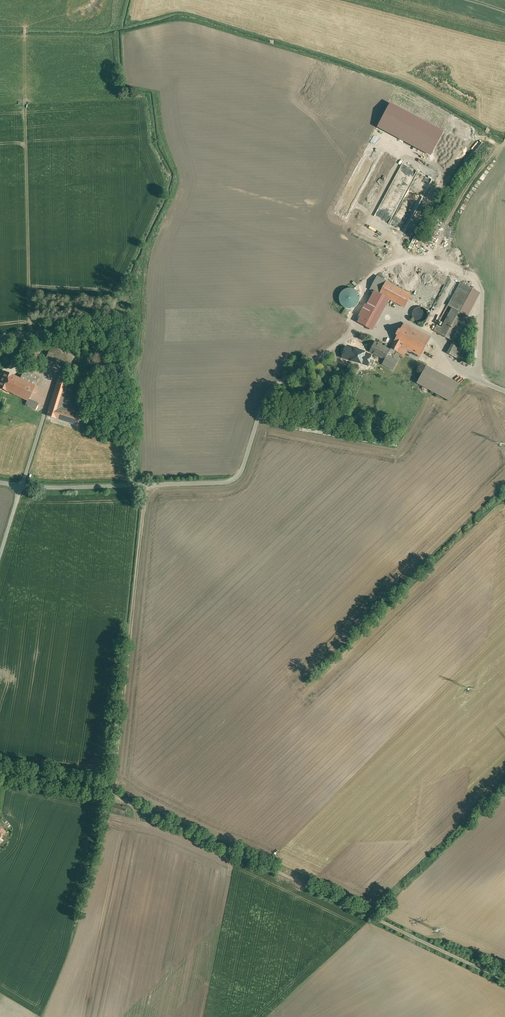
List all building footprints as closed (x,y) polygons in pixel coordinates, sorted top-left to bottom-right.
[(428,230),(419,247),(425,250),(434,233),(428,230)] [(418,256),(409,278),(429,286),(438,264),(418,256)] [(382,289),(365,322),(376,328),(393,295),(411,304),(415,295),(438,308),(443,299),(395,274),(392,280),(383,275),(378,286),(382,289)] [(479,285),(468,279),(456,302),(468,307),(479,285)] [(344,308),(341,314),(347,316),(350,311),(349,309),(354,307),(358,301),(355,292),(349,288),(341,289),(338,296),(340,306),(344,308)] [(427,310),(414,307),(411,319),(423,323),(427,310)] [(462,307),(445,332),(468,343),(481,317),(462,307)] [(438,335),(410,321),(397,345),(405,349),(408,343),(429,354),(438,335)] [(404,350),(381,339),(376,350),(398,361),(404,350)] [(452,341),(445,353),(453,357),(460,345),(452,341)] [(426,366),(417,383),(449,401),(458,384),(426,366)] [(14,376),(7,391),(27,400),(28,400),(28,399),(39,377),(24,370),(20,379),(14,376)] [(14,376),(5,372),(0,382),(0,388),(7,391),(14,376)] [(58,380),(47,415),(78,425),(84,407),(70,402),(75,386),(58,380)] [(28,400),(27,400),(25,405),(35,409),(38,403),(28,399),(28,400)] [(126,807),(109,802),(107,810),(123,815),(126,807)]
